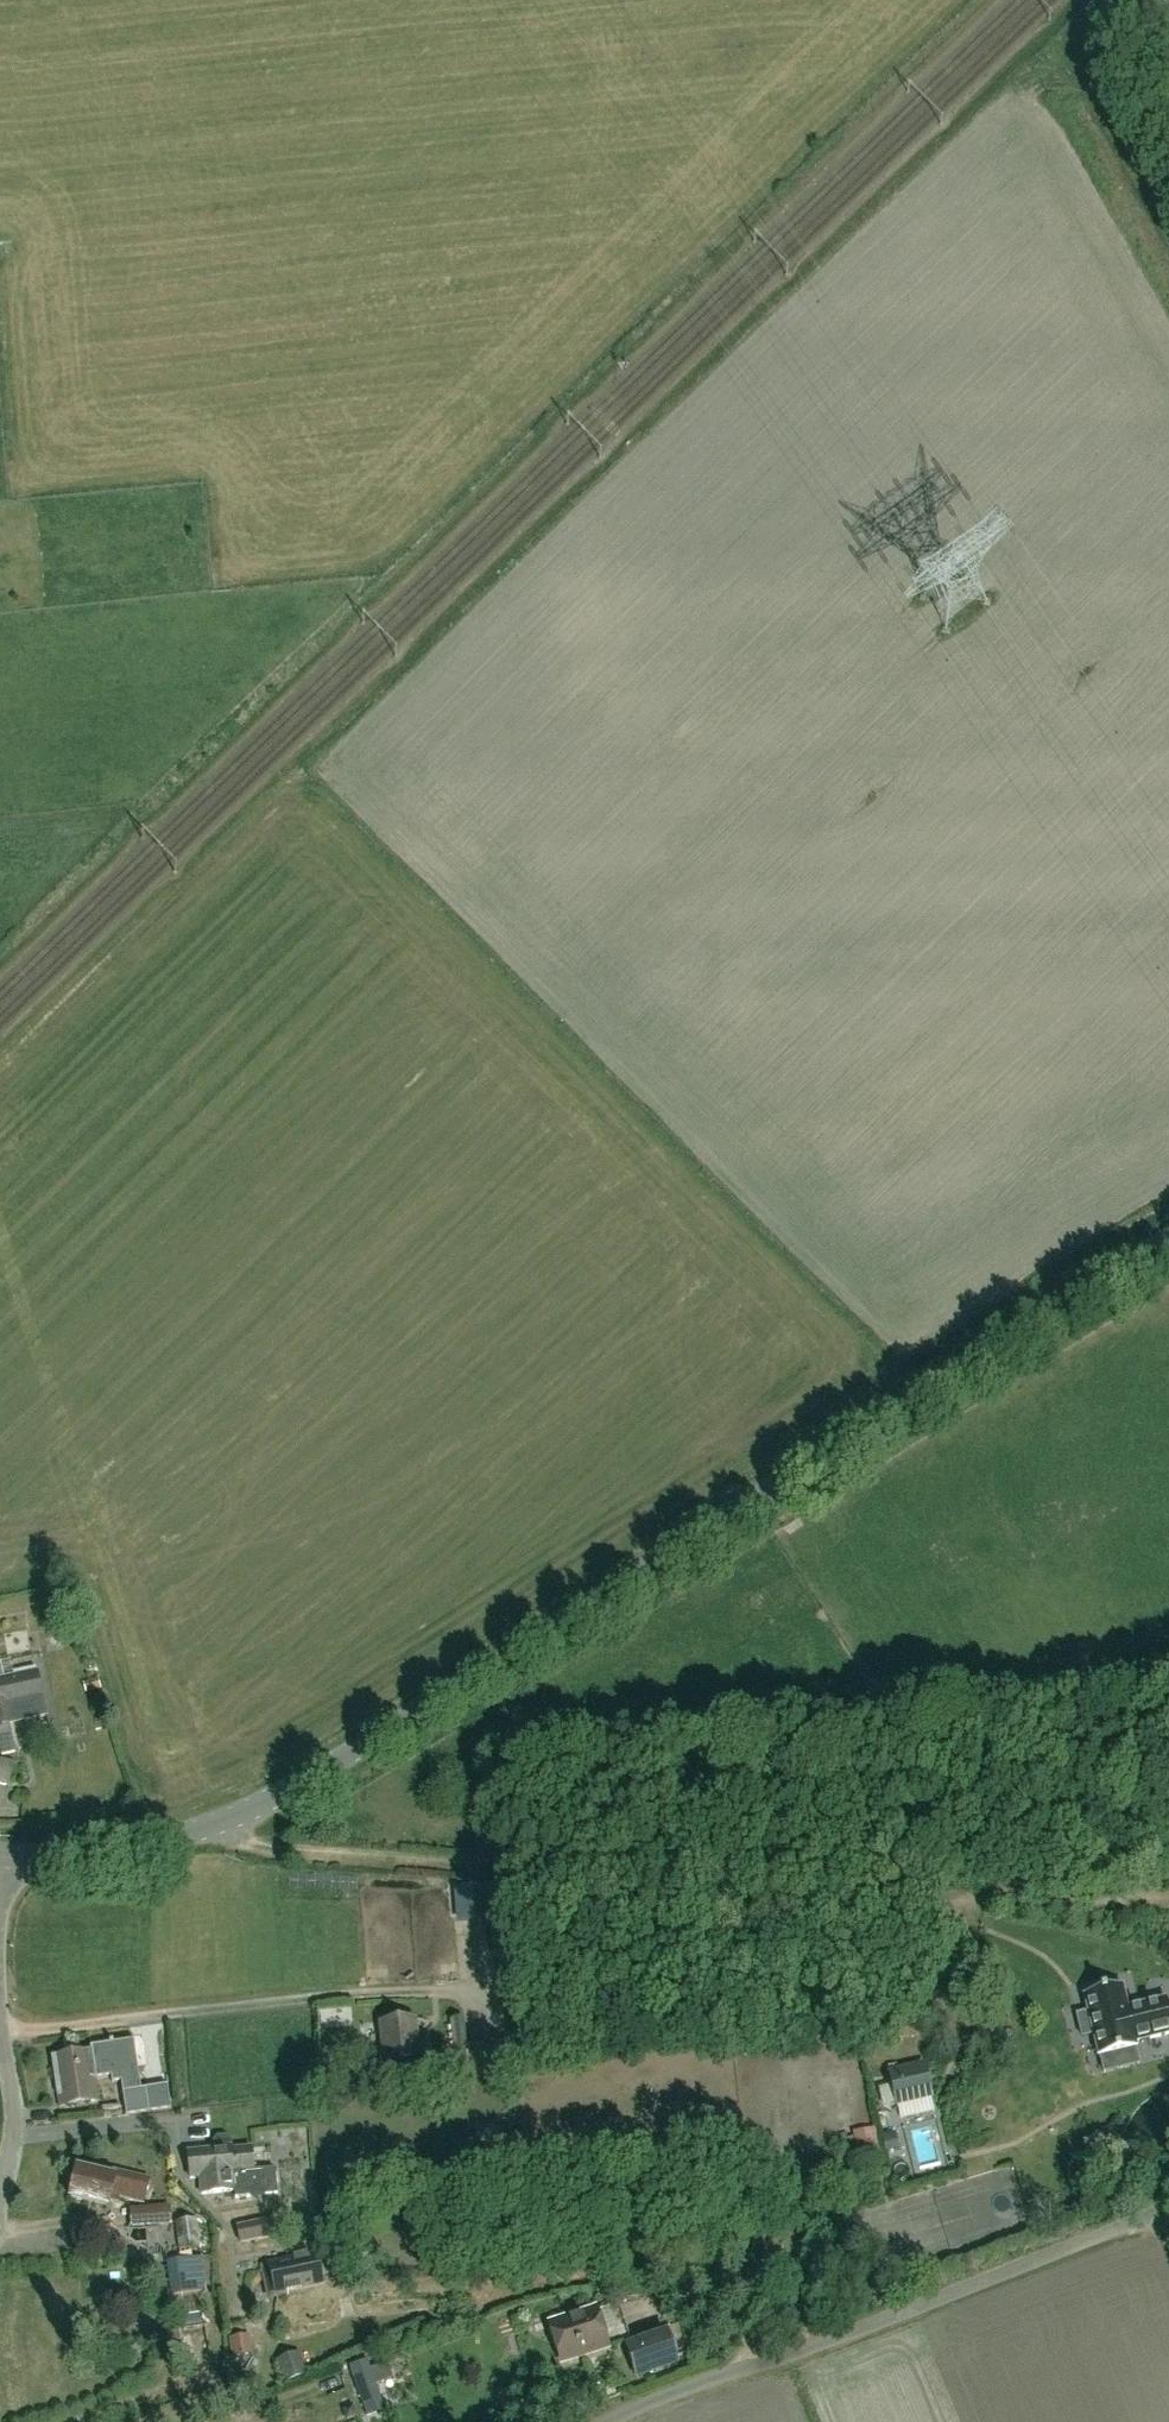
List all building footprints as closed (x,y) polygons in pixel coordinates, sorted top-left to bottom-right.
[(0,1681),(0,1726),(13,1723),(12,1718),(24,1715),(25,1721),(47,1716),(42,1697),(43,1696),(38,1672),(15,1677),(0,1681)] [(102,1689),(98,1676),(87,1679),(91,1692),(102,1689)] [(460,1885),(461,1919),(495,1917),(494,1884),(460,1885)] [(1077,2015),(1082,2036),(1093,2033),(1103,2072),(1140,2063),(1136,2047),(1135,2042),(1168,2034),(1168,2011),(1166,1999),(1127,2008),(1122,1985),(1083,1994),(1088,2012),(1077,2015)] [(455,2056),(428,2060),(430,2078),(444,2077),(477,2072),(473,2044),(469,2018),(450,2020),(455,2056)] [(415,2021),(381,2025),(384,2057),(367,2058),(369,2078),(419,2073),(417,2058),(418,2058),(415,2021)] [(112,2043),(90,2047),(90,2051),(93,2065),(95,2079),(103,2077),(110,2076),(111,2079),(111,2083),(116,2082),(120,2081),(122,2092),(131,2090),(141,2089),(137,2065),(134,2040),(112,2043)] [(71,2054),(52,2057),(55,2082),(59,2107),(79,2104),(99,2101),(95,2079),(93,2065),(90,2051),(71,2054)] [(887,2070),(895,2107),(933,2098),(925,2061),(887,2070)] [(154,2087),(145,2088),(147,2100),(149,2111),(171,2108),(169,2097),(167,2085),(154,2087)] [(131,2090),(122,2092),(123,2098),(125,2115),(137,2113),(149,2111),(147,2100),(145,2088),(141,2089),(131,2090)] [(879,2155),(875,2128),(853,2132),(857,2159),(879,2155)] [(891,2133),(881,2135),(885,2150),(894,2148),(891,2133)] [(213,2143),(213,2149),(188,2152),(191,2178),(199,2177),(201,2194),(236,2190),(236,2196),(250,2195),(250,2199),(263,2197),(262,2194),(278,2192),(275,2168),(254,2170),(251,2148),(232,2150),(231,2139),(227,2136),(216,2138),(213,2143)] [(91,2165),(90,2171),(77,2168),(70,2198),(108,2207),(110,2198),(144,2207),(151,2178),(91,2165)] [(131,2229),(172,2225),(170,2205),(129,2209),(131,2229)] [(249,2242),(281,2236),(277,2217),(236,2225),(240,2243),(236,2244),(237,2249),(250,2246),(249,2242)] [(201,2248),(197,2219),(175,2222),(178,2251),(201,2248)] [(267,2300),(325,2286),(316,2250),(258,2265),(267,2300)] [(198,2257),(169,2261),(173,2297),(177,2328),(205,2324),(201,2293),(202,2293),(202,2288),(198,2257)] [(594,2309),(550,2323),(563,2364),(606,2351),(604,2346),(627,2339),(616,2305),(595,2311),(594,2309)] [(672,2332),(638,2343),(647,2375),(682,2365),(679,2355),(672,2332)] [(230,2338),(232,2359),(255,2356),(254,2343),(251,2343),(250,2336),(230,2338)] [(383,2353),(404,2406),(421,2399),(401,2346),(383,2353)] [(306,2375),(297,2351),(273,2360),(282,2384),(306,2375)] [(357,2415),(353,2405),(343,2409),(347,2419),(357,2415)]
